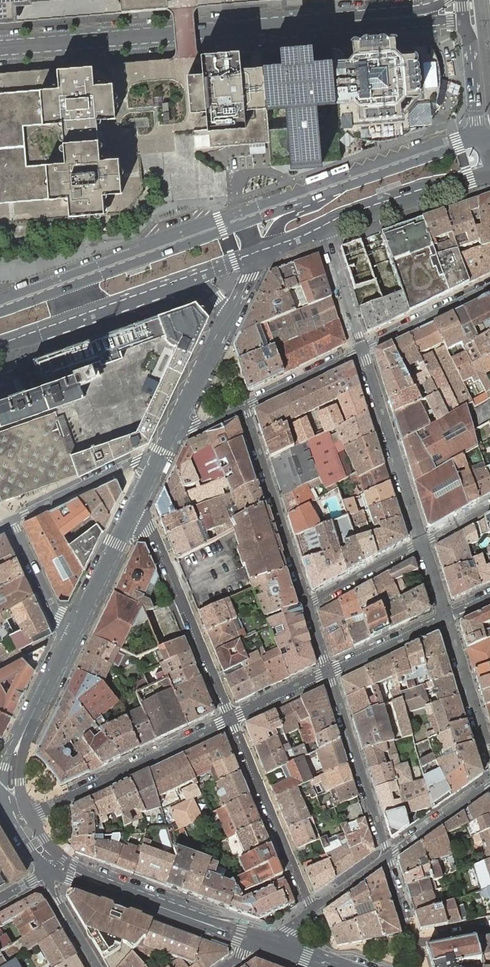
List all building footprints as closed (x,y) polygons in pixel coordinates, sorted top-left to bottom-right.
[(183,8),(282,0),(47,0),(9,3),(7,2),(0,10),(0,24),(183,8)] [(344,59),(333,61),(337,102),(337,104),(340,141),(341,140),(348,132),(356,138),(361,139),(369,140),(375,141),(383,140),(390,139),(399,137),(409,134),(408,125),(407,112),(412,108),(416,104),(431,103),(436,102),(437,98),(439,93),(440,87),(440,82),(440,75),(440,68),(438,62),(437,57),(434,51),(431,44),(427,37),(424,32),(395,34),(352,37),(354,53),(349,59),(344,59)] [(292,160),(293,167),(321,165),(320,157),(341,156),(340,141),(337,104),(337,102),(333,61),(324,61),(314,62),(312,45),(280,47),(281,64),(263,66),(267,109),(270,142),(271,162),(292,160)] [(263,66),(262,58),(241,60),(240,52),(202,55),(202,63),(194,64),(195,74),(188,75),(191,113),(198,112),(207,112),(208,127),(208,129),(194,130),(194,132),(194,136),(195,149),(225,146),(270,142),(267,109),(263,66)] [(50,89),(41,90),(0,93),(0,203),(50,199),(69,198),(70,216),(105,213),(104,195),(122,193),(119,158),(101,160),(99,139),(98,120),(116,118),(113,84),(94,85),(93,66),(58,69),(60,88),(50,89)] [(164,103),(152,104),(153,125),(165,124),(164,103)] [(407,112),(408,125),(432,124),(431,103),(416,104),(412,108),(407,112)] [(348,132),(341,140),(349,146),(356,138),(348,132)] [(444,211),(452,234),(458,249),(473,244),(479,242),(481,248),(489,245),(489,195),(444,211)] [(436,256),(458,250),(458,249),(452,234),(444,211),(423,219),(425,226),(431,242),(433,248),(433,249),(436,256)] [(423,219),(382,233),(409,312),(449,293),(423,219)] [(484,276),(489,273),(489,245),(481,248),(475,250),(484,276)] [(444,278),(449,293),(470,283),(460,256),(458,250),(436,256),(444,278)] [(460,256),(470,283),(484,276),(475,250),(463,254),(460,256)] [(288,292),(296,289),(301,287),(325,277),(318,256),(299,263),(278,270),(284,287),(286,293),(288,292)] [(270,273),(259,294),(270,300),(282,295),(280,289),(284,287),(278,270),(270,273)] [(297,292),(303,309),(309,307),(332,298),(325,277),(301,287),(296,289),(297,292)] [(259,294),(240,334),(251,330),(266,324),(296,312),(288,292),(286,293),(282,295),(270,300),(259,294)] [(489,334),(489,296),(481,300),(463,309),(479,340),(489,334)] [(274,347),(284,373),(330,350),(328,345),(328,339),(330,338),(324,326),(338,319),(332,298),(309,307),(303,309),(296,312),(266,324),(251,330),(260,353),(274,348),(274,347)] [(42,378),(44,378),(38,360),(97,339),(161,317),(189,306),(203,323),(189,352),(149,437),(148,440),(78,474),(79,477),(149,442),(208,317),(195,302),(97,337),(35,359),(36,361),(42,378)] [(53,381),(76,373),(76,372),(77,372),(77,374),(80,381),(81,385),(85,396),(85,397),(84,396),(0,426),(0,432),(56,412),(57,413),(71,454),(78,474),(148,440),(149,437),(189,352),(203,323),(189,306),(161,317),(97,339),(38,360),(44,378),(48,376),(51,375),(53,381)] [(466,341),(468,346),(479,340),(463,309),(453,314),(466,341)] [(477,374),(472,365),(466,352),(455,357),(451,348),(461,343),(464,348),(468,346),(466,341),(453,314),(434,323),(444,343),(445,346),(447,350),(463,381),(465,380),(464,380),(472,376),(474,381),(479,378),(477,374)] [(328,345),(330,350),(345,343),(346,342),(338,319),(324,326),(330,338),(328,339),(328,345)] [(419,355),(421,358),(424,363),(432,380),(438,394),(449,415),(467,405),(472,401),(472,400),(463,381),(447,350),(445,346),(444,343),(434,323),(409,335),(419,355)] [(234,346),(239,361),(260,353),(251,330),(240,334),(234,346)] [(489,356),(489,334),(479,340),(468,346),(464,348),(466,352),(472,365),(488,357),(489,356)] [(419,355),(409,335),(391,344),(403,366),(408,364),(418,359),(418,361),(419,362),(417,364),(418,366),(420,365),(423,373),(420,375),(417,376),(412,378),(409,371),(406,372),(414,389),(417,387),(422,385),(432,380),(424,363),(421,358),(419,355)] [(403,366),(391,344),(375,352),(374,353),(382,377),(403,366)] [(260,353),(239,361),(248,390),(249,390),(284,373),(274,347),(274,348),(260,353)] [(479,378),(486,392),(487,393),(489,398),(489,391),(482,376),(489,372),(489,356),(488,357),(472,365),(477,374),(479,378)] [(28,363),(17,368),(23,385),(35,381),(28,363)] [(343,395),(360,388),(352,364),(351,363),(333,372),(343,395)] [(382,377),(389,400),(414,389),(406,372),(403,366),(382,377)] [(84,396),(85,397),(85,396),(81,385),(80,381),(77,374),(77,372),(76,372),(76,373),(53,381),(50,382),(46,384),(27,391),(26,389),(10,395),(11,397),(2,400),(0,401),(0,426),(84,396)] [(333,372),(318,379),(329,402),(331,401),(337,398),(343,395),(333,372)] [(318,379),(286,395),(295,418),(297,417),(329,402),(318,379)] [(429,399),(438,394),(432,380),(422,385),(429,399)] [(389,400),(394,415),(419,403),(420,402),(415,392),(418,391),(417,387),(414,389),(389,400)] [(348,423),(368,414),(360,388),(343,395),(337,398),(348,423)] [(472,400),(472,401),(475,406),(476,406),(489,398),(487,393),(486,392),(472,400)] [(434,413),(438,421),(449,415),(438,394),(429,399),(427,399),(434,413)] [(295,418),(286,395),(255,410),(255,411),(262,434),(281,425),(283,427),(285,426),(284,423),(287,422),(295,418)] [(394,415),(402,442),(430,426),(433,424),(432,421),(431,421),(429,422),(428,421),(426,417),(419,403),(394,415)] [(463,455),(478,447),(478,446),(476,441),(474,431),(467,405),(449,415),(438,421),(433,424),(430,426),(402,442),(428,525),(431,526),(468,505),(452,462),(463,455)] [(288,425),(287,422),(284,423),(285,426),(287,425),(290,435),(293,448),(299,445),(307,442),(314,439),(325,434),(326,433),(334,429),(344,425),(342,421),(336,407),(333,408),(317,414),(324,430),(312,435),(306,419),(292,426),(298,442),(296,443),(290,426),(288,425)] [(78,474),(71,454),(57,413),(56,412),(0,432),(0,496),(2,501),(78,474)] [(314,439),(307,442),(319,477),(322,482),(326,489),(346,478),(342,469),(334,453),(343,449),(375,434),(368,414),(348,423),(344,425),(334,429),(341,443),(332,447),(326,433),(325,434),(314,439)] [(214,452),(243,438),(238,420),(236,419),(206,434),(211,446),(214,452)] [(281,425),(262,434),(266,446),(290,435),(287,425),(285,426),(283,427),(281,425)] [(207,504),(232,494),(222,472),(214,452),(211,446),(206,434),(187,443),(181,456),(189,462),(199,484),(201,483),(203,488),(201,489),(207,504)] [(358,477),(384,465),(381,452),(375,434),(343,449),(351,464),(356,473),(358,477)] [(293,448),(290,435),(266,446),(270,459),(293,448)] [(232,494),(258,482),(250,458),(243,438),(214,452),(222,472),(232,494)] [(299,445),(293,448),(270,459),(282,497),(304,485),(306,484),(311,481),(319,477),(307,442),(299,445)] [(468,505),(479,499),(470,472),(467,464),(463,455),(452,462),(468,505)] [(186,494),(192,509),(207,504),(201,489),(195,490),(193,486),(199,484),(189,462),(181,456),(175,469),(183,489),(186,494)] [(489,493),(489,478),(486,468),(486,467),(477,470),(475,466),(471,467),(470,464),(467,464),(470,472),(479,499),(489,493)] [(390,483),(384,465),(358,477),(356,473),(350,476),(353,486),(360,484),(364,494),(390,483)] [(175,515),(192,509),(186,494),(183,489),(175,469),(164,490),(175,515)] [(322,482),(319,477),(311,481),(306,484),(309,489),(314,487),(322,482)] [(116,478),(95,488),(111,515),(122,491),(117,478),(116,478)] [(241,515),(265,504),(258,482),(232,494),(241,515)] [(396,500),(390,483),(362,495),(363,498),(365,497),(369,510),(396,500)] [(304,485),(282,497),(288,516),(309,504),(312,502),(304,485)] [(111,515),(95,488),(78,497),(91,514),(93,516),(95,520),(97,522),(103,530),(111,515)] [(155,508),(161,521),(175,515),(164,490),(155,508)] [(241,515),(232,494),(207,504),(192,509),(198,523),(201,522),(209,543),(235,530),(230,520),(241,515)] [(78,497),(49,511),(64,535),(91,514),(78,497)] [(354,498),(343,502),(348,517),(359,513),(354,498)] [(401,518),(396,500),(369,510),(369,513),(364,515),(369,529),(374,527),(401,518)] [(271,525),(265,504),(241,515),(230,520),(235,530),(237,530),(238,534),(241,545),(242,546),(241,547),(246,564),(247,563),(248,567),(253,582),(283,573),(278,557),(281,556),(272,526),(271,525)] [(309,504),(288,516),(295,537),(303,533),(315,529),(322,526),(309,504)] [(161,521),(167,535),(198,523),(192,509),(175,515),(161,521)] [(69,600),(84,569),(69,543),(64,535),(49,511),(23,523),(59,599),(69,600)] [(363,512),(359,513),(348,517),(351,526),(363,522),(364,524),(358,526),(362,538),(356,540),(364,563),(377,555),(371,535),(369,529),(364,515),(363,512)] [(371,535),(377,555),(407,539),(408,538),(401,518),(374,527),(369,529),(371,535)] [(484,519),(478,522),(482,536),(488,533),(484,519)] [(84,569),(103,530),(97,522),(78,537),(69,543),(84,569)] [(167,535),(177,560),(207,545),(209,543),(201,522),(198,523),(167,535)] [(315,529),(303,533),(309,552),(321,548),(321,550),(328,547),(328,548),(331,548),(332,550),(339,548),(338,545),(331,522),(326,525),(324,525),(322,526),(315,529)] [(473,525),(463,531),(468,547),(478,542),(477,539),(482,536),(478,522),(473,525)] [(435,547),(443,572),(459,567),(467,564),(474,562),(473,559),(471,560),(468,547),(463,531),(436,546),(435,547)] [(16,557),(4,532),(0,535),(0,564),(5,562),(16,557)] [(342,544),(338,545),(339,548),(341,553),(346,573),(364,563),(356,540),(348,542),(347,539),(345,540),(345,543),(344,544),(342,544)] [(145,614),(153,610),(150,603),(148,602),(143,599),(150,584),(155,587),(159,579),(145,544),(138,545),(114,594),(130,601),(142,607),(145,614)] [(243,565),(246,564),(241,547),(238,548),(243,565)] [(322,554),(303,560),(312,590),(314,591),(346,573),(341,553),(339,548),(332,550),(331,548),(328,548),(328,547),(321,550),(322,554)] [(481,587),(489,582),(489,566),(485,568),(481,556),(473,559),(474,562),(481,587)] [(24,573),(16,557),(5,562),(0,564),(0,583),(1,584),(24,573)] [(413,559),(388,573),(392,582),(397,592),(404,588),(400,579),(418,571),(415,560),(413,559)] [(470,572),(476,570),(474,562),(467,564),(470,572)] [(459,567),(466,593),(481,587),(476,570),(470,572),(467,564),(459,567)] [(453,600),(466,593),(459,567),(443,572),(451,599),(453,600)] [(286,572),(283,573),(253,582),(250,582),(253,589),(254,592),(258,590),(261,597),(257,599),(259,603),(261,609),(265,617),(266,621),(284,615),(283,612),(298,607),(286,572)] [(34,594),(24,573),(1,584),(0,585),(0,613),(34,594)] [(392,582),(388,573),(371,582),(381,606),(399,597),(398,594),(397,592),(392,582)] [(381,606),(371,582),(354,591),(361,612),(362,616),(381,606)] [(148,602),(155,587),(150,584),(143,599),(148,602)] [(404,597),(402,592),(401,592),(398,594),(399,597),(401,599),(410,620),(430,611),(431,610),(424,587),(404,597)] [(361,612),(354,591),(339,600),(344,617),(346,622),(354,620),(363,617),(362,616),(361,612)] [(34,594),(0,613),(0,621),(6,618),(11,615),(9,611),(12,610),(20,628),(21,629),(23,633),(20,635),(17,636),(16,635),(15,635),(14,633),(11,635),(18,648),(19,650),(33,642),(52,634),(34,594)] [(114,594),(93,637),(120,651),(131,629),(142,607),(130,601),(114,594)] [(401,599),(399,597),(381,606),(390,630),(410,620),(401,599)] [(236,619),(229,600),(199,613),(207,632),(236,619)] [(344,617),(339,600),(318,612),(333,657),(353,647),(346,622),(344,617)] [(390,630),(381,606),(362,616),(363,617),(370,639),(390,630)] [(142,607),(131,629),(148,622),(145,614),(142,607)] [(316,665),(298,607),(283,612),(284,615),(266,621),(269,628),(277,646),(290,677),(316,665)] [(460,623),(460,625),(467,649),(487,640),(489,639),(489,609),(460,623)] [(370,639),(363,617),(354,620),(346,622),(353,647),(370,639)] [(2,643),(8,653),(18,648),(11,635),(14,633),(8,622),(6,618),(0,621),(0,644),(2,643)] [(238,618),(236,619),(207,632),(215,652),(240,641),(247,638),(238,618)] [(424,663),(445,656),(438,635),(437,634),(418,644),(424,663)] [(93,637),(85,654),(111,667),(113,664),(118,653),(120,651),(93,637)] [(159,649),(158,649),(164,663),(190,653),(184,639),(159,649)] [(467,649),(474,670),(489,666),(489,639),(487,640),(467,649)] [(215,652),(224,672),(242,664),(248,661),(247,657),(246,655),(240,641),(215,652)] [(422,670),(425,669),(424,663),(418,644),(404,650),(411,673),(414,672),(422,670)] [(46,646),(45,646),(24,657),(23,657),(0,670),(0,710),(12,716),(35,669),(46,646)] [(262,660),(272,686),(290,677),(277,646),(265,652),(263,648),(257,650),(258,652),(262,660)] [(411,673),(404,650),(391,656),(396,676),(397,680),(399,685),(401,684),(400,679),(412,676),(411,673)] [(124,657),(118,653),(113,664),(118,667),(124,657)] [(190,653),(164,663),(167,671),(170,678),(196,667),(190,653)] [(85,654),(76,672),(103,684),(106,678),(108,674),(111,667),(85,654)] [(391,656),(365,669),(371,688),(374,698),(377,707),(378,709),(384,706),(383,702),(377,685),(392,678),(395,690),(391,691),(393,699),(394,702),(402,699),(401,693),(400,689),(399,685),(397,680),(396,676),(391,656)] [(431,684),(452,677),(445,656),(424,663),(425,669),(427,676),(430,684),(431,684)] [(244,668),(255,694),(272,686),(262,660),(244,668)] [(236,702),(255,694),(244,668),(242,664),(224,672),(236,702)] [(474,670),(478,683),(489,679),(489,666),(474,670)] [(170,678),(168,679),(173,691),(188,726),(215,713),(196,667),(170,678)] [(341,680),(353,718),(371,710),(368,702),(364,703),(362,704),(360,698),(359,695),(358,694),(361,693),(365,691),(371,688),(365,669),(341,680)] [(401,693),(402,699),(406,714),(426,707),(429,706),(429,703),(425,691),(427,690),(426,685),(430,684),(427,676),(425,669),(422,670),(414,672),(411,673),(412,676),(412,677),(415,689),(408,691),(401,693)] [(154,676),(158,684),(168,679),(170,678),(167,671),(154,676)] [(76,672),(67,691),(94,724),(102,718),(106,714),(118,704),(114,699),(103,684),(76,672)] [(437,704),(458,697),(452,677),(431,684),(430,684),(426,685),(427,690),(432,689),(434,692),(433,692),(432,692),(432,693),(432,694),(431,694),(431,695),(432,696),(432,697),(433,697),(433,698),(434,698),(435,698),(436,701),(430,703),(429,703),(429,706),(431,706),(437,704)] [(478,683),(481,694),(489,691),(489,679),(478,683)] [(132,686),(133,689),(136,695),(136,694),(149,688),(145,680),(142,681),(132,686)] [(323,688),(301,698),(311,722),(310,723),(315,738),(336,729),(323,688)] [(133,689),(114,699),(118,704),(120,702),(136,695),(133,689)] [(67,691),(58,709),(79,736),(82,741),(90,735),(97,728),(94,724),(67,691)] [(173,691),(141,706),(143,709),(156,741),(188,726),(173,691)] [(481,694),(485,706),(489,704),(489,691),(481,694)] [(448,728),(466,723),(458,697),(437,704),(431,706),(429,706),(426,707),(427,712),(432,711),(433,713),(438,728),(438,731),(434,732),(436,737),(440,736),(449,732),(448,728)] [(311,722),(301,698),(289,704),(298,723),(302,724),(304,728),(299,730),(304,746),(316,741),(315,738),(310,723),(311,722)] [(402,739),(413,736),(410,728),(408,719),(406,714),(402,699),(394,702),(391,703),(401,737),(400,738),(398,737),(397,737),(395,739),(394,739),(384,706),(378,709),(377,707),(374,708),(371,710),(353,718),(363,750),(386,743),(394,741),(402,739)] [(298,723),(289,704),(275,711),(282,728),(283,730),(297,724),(298,723)] [(427,713),(427,712),(426,707),(406,714),(408,719),(427,713)] [(35,756),(44,763),(50,770),(56,778),(61,786),(88,772),(82,759),(91,751),(82,741),(79,736),(58,709),(50,725),(35,756)] [(126,716),(127,719),(139,748),(156,741),(143,709),(126,716)] [(2,736),(12,716),(0,710),(0,736),(2,736)] [(282,728),(275,711),(264,716),(273,739),(277,737),(284,734),(283,730),(282,728)] [(94,724),(97,728),(99,731),(102,735),(120,757),(139,748),(127,719),(109,727),(108,725),(106,726),(104,722),(109,720),(106,714),(102,718),(94,724)] [(246,725),(255,747),(273,739),(264,716),(246,725)] [(456,751),(473,745),(466,723),(448,728),(449,732),(456,751)] [(297,724),(283,730),(284,734),(285,735),(299,729),(297,724)] [(91,751),(102,766),(120,757),(102,735),(99,731),(97,728),(90,735),(82,741),(91,751)] [(340,741),(336,729),(315,738),(316,741),(317,744),(320,750),(340,741)] [(459,762),(456,751),(449,732),(440,736),(436,737),(428,740),(433,755),(436,761),(439,770),(445,783),(450,793),(452,796),(468,784),(462,761),(459,762)] [(224,735),(201,746),(208,768),(212,766),(233,756),(224,735)] [(255,747),(260,761),(290,747),(289,745),(282,748),(277,737),(273,739),(255,747)] [(433,810),(452,796),(450,793),(445,783),(439,770),(436,761),(433,755),(428,740),(415,746),(419,762),(421,769),(424,780),(425,782),(428,792),(431,806),(432,808),(433,810)] [(348,765),(340,741),(320,750),(316,752),(324,776),(348,765)] [(389,756),(397,754),(394,741),(386,743),(388,752),(389,756)] [(369,769),(386,765),(387,765),(391,764),(391,761),(386,762),(384,754),(388,752),(386,743),(363,750),(369,769)] [(482,775),(473,745),(456,751),(459,762),(462,761),(468,784),(482,775)] [(201,746),(183,754),(195,778),(200,776),(198,772),(201,770),(203,774),(209,772),(208,768),(201,746)] [(308,756),(306,748),(304,746),(292,752),(296,761),(304,758),(308,756)] [(286,766),(289,764),(285,754),(291,751),(290,747),(260,761),(266,775),(284,767),(286,766)] [(82,759),(88,772),(102,766),(91,751),(82,759)] [(158,798),(160,803),(164,801),(162,796),(166,794),(168,799),(177,794),(175,790),(195,780),(195,778),(183,754),(149,770),(158,798)] [(417,812),(432,808),(431,806),(428,792),(425,782),(424,780),(413,783),(408,763),(400,766),(397,754),(389,756),(391,761),(391,764),(392,767),(394,774),(396,783),(399,792),(401,801),(404,811),(404,810),(406,815),(413,813),(417,812)] [(240,772),(233,756),(212,766),(219,782),(240,772)] [(313,780),(304,758),(296,761),(293,762),(303,785),(311,782),(313,780)] [(297,789),(303,785),(293,762),(289,764),(286,766),(287,769),(290,776),(291,779),(272,789),(276,798),(297,789)] [(335,789),(353,781),(348,765),(324,776),(313,780),(311,782),(313,788),(323,783),(327,793),(331,791),(332,790),(335,789)] [(375,789),(396,783),(394,774),(388,776),(388,773),(386,765),(369,769),(375,789)] [(147,829),(167,827),(163,813),(160,803),(158,798),(149,770),(129,780),(144,811),(142,812),(147,829)] [(220,805),(221,809),(226,807),(249,795),(240,772),(219,782),(216,784),(214,785),(218,793),(218,794),(217,794),(217,795),(217,796),(218,797),(218,798),(219,798),(219,799),(220,799),(221,799),(226,796),(228,801),(220,805)] [(140,813),(142,812),(144,811),(129,780),(110,789),(121,813),(122,815),(124,827),(132,824),(127,814),(138,808),(140,813)] [(211,781),(199,787),(201,791),(212,786),(211,781)] [(340,805),(358,796),(353,781),(335,789),(337,797),(334,798),(337,806),(340,805)] [(167,827),(169,834),(179,829),(183,827),(193,823),(202,818),(203,818),(194,799),(201,795),(196,785),(195,783),(181,790),(186,801),(169,810),(177,826),(174,828),(173,825),(167,827)] [(375,789),(384,816),(404,811),(401,801),(399,792),(396,783),(375,789)] [(110,789),(90,799),(98,817),(101,823),(108,820),(104,814),(113,809),(117,817),(122,815),(121,813),(110,789)] [(276,798),(288,829),(307,821),(310,819),(302,801),(297,789),(276,798)] [(237,834),(261,823),(249,795),(226,807),(227,810),(234,827),(237,834)] [(464,812),(469,825),(471,824),(475,822),(489,816),(489,799),(489,795),(488,795),(464,812)] [(73,830),(73,838),(94,838),(94,836),(93,829),(93,825),(96,825),(96,821),(96,820),(95,818),(98,817),(90,799),(71,808),(72,814),(73,817),(73,821),(73,830)] [(221,809),(217,811),(228,838),(236,835),(237,834),(234,827),(227,810),(226,807),(221,809)] [(392,838),(409,827),(406,815),(404,810),(404,811),(384,816),(391,838),(392,838)] [(464,812),(442,827),(445,835),(466,826),(469,825),(464,812)] [(466,826),(471,838),(473,837),(489,830),(489,816),(475,822),(471,824),(469,825),(466,826)] [(344,834),(355,864),(375,851),(364,818),(356,821),(359,827),(360,831),(351,834),(349,829),(347,824),(347,823),(346,823),(344,817),(339,819),(344,834)] [(202,818),(193,823),(196,828),(205,824),(202,818)] [(297,849),(309,844),(316,841),(320,839),(318,834),(314,836),(309,826),(314,824),(312,818),(310,819),(307,821),(288,829),(297,849)] [(359,827),(356,821),(347,824),(349,829),(351,834),(360,831),(359,827)] [(246,857),(270,846),(261,823),(237,834),(236,835),(238,839),(246,857)] [(1,865),(3,868),(11,880),(27,871),(0,826),(0,862),(1,865)] [(429,866),(433,878),(434,882),(441,879),(435,858),(446,855),(452,853),(450,847),(445,835),(442,827),(421,842),(429,866)] [(481,864),(489,860),(489,830),(473,837),(481,864)] [(115,867),(134,874),(139,858),(131,855),(132,852),(130,851),(130,849),(131,847),(126,846),(128,842),(131,834),(127,835),(126,838),(122,847),(121,851),(115,867)] [(328,860),(335,878),(355,864),(344,834),(337,836),(338,840),(341,849),(326,854),(328,860)] [(95,860),(115,867),(121,851),(122,847),(118,846),(120,842),(111,839),(113,836),(107,836),(94,836),(94,838),(94,839),(95,860)] [(320,839),(324,849),(330,847),(329,843),(326,836),(320,839)] [(94,838),(73,838),(72,848),(75,852),(95,860),(94,839),(94,838)] [(326,854),(341,849),(338,840),(329,843),(330,847),(324,849),(326,854)] [(142,848),(128,842),(126,846),(131,847),(130,851),(132,852),(131,855),(139,858),(142,848)] [(398,859),(403,877),(429,866),(421,842),(398,859)] [(175,853),(150,843),(147,850),(176,861),(177,859),(175,853)] [(297,849),(299,856),(312,850),(309,844),(297,849)] [(277,860),(270,846),(246,857),(239,861),(233,864),(240,876),(266,865),(277,860)] [(134,874),(167,886),(176,861),(147,850),(142,848),(139,858),(134,874)] [(167,886),(183,892),(195,857),(174,849),(177,859),(176,861),(167,886)] [(315,893),(335,878),(328,860),(326,854),(324,849),(320,851),(321,856),(321,857),(323,861),(324,862),(318,865),(314,867),(313,867),(311,862),(303,865),(305,870),(315,893)] [(453,875),(457,873),(452,853),(446,855),(449,863),(450,862),(453,875)] [(195,857),(183,892),(198,897),(211,863),(210,862),(195,857)] [(283,875),(277,860),(266,865),(240,876),(232,880),(233,882),(240,894),(249,890),(255,887),(262,884),(270,880),(272,880),(283,875)] [(481,892),(487,890),(489,889),(489,860),(481,864),(473,867),(481,892)] [(211,863),(198,897),(214,903),(223,880),(226,871),(218,868),(219,866),(218,865),(211,862),(211,863)] [(423,881),(429,879),(433,878),(429,866),(403,877),(406,886),(423,881)] [(233,882),(232,880),(226,871),(223,880),(214,903),(229,909),(234,897),(241,901),(243,900),(240,894),(233,882)] [(381,871),(364,883),(372,904),(374,910),(391,903),(381,871)] [(284,878),(283,875),(272,880),(270,880),(271,884),(273,886),(277,895),(282,893),(288,906),(290,911),(296,906),(284,878)] [(410,899),(433,892),(429,879),(423,881),(406,886),(410,899)] [(364,883),(348,894),(354,910),(372,904),(364,883)] [(277,895),(273,886),(252,896),(256,905),(251,907),(256,919),(258,919),(288,906),(282,893),(277,895)] [(2,928),(13,921),(45,902),(38,891),(33,890),(12,902),(0,908),(0,925),(2,928)] [(131,954),(132,953),(138,947),(139,944),(143,940),(146,941),(153,922),(130,913),(128,914),(114,909),(113,908),(102,903),(87,898),(70,891),(66,896),(76,914),(83,926),(97,950),(108,966),(120,966),(127,958),(131,954)] [(441,905),(441,904),(441,902),(436,903),(434,896),(433,892),(410,899),(415,914),(424,912),(441,906),(441,905)] [(354,910),(348,894),(323,912),(337,946),(362,941),(354,922),(358,920),(357,916),(354,910)] [(256,905),(252,896),(243,900),(241,901),(234,897),(229,909),(256,919),(251,907),(256,905)] [(453,901),(441,904),(441,905),(441,906),(447,925),(460,923),(453,901)] [(17,928),(23,938),(55,919),(45,902),(13,921),(17,928)] [(376,914),(384,937),(401,934),(401,933),(391,903),(374,910),(376,914)] [(372,904),(354,910),(357,916),(374,910),(372,904)] [(447,925),(441,906),(424,912),(415,914),(420,930),(447,925)] [(357,916),(358,920),(376,914),(374,910),(357,916)] [(354,922),(362,941),(384,937),(376,914),(358,920),(354,922)] [(21,940),(19,941),(26,953),(38,946),(62,931),(55,919),(23,938),(21,940)] [(139,944),(138,947),(143,949),(144,947),(171,956),(180,959),(193,964),(202,940),(153,922),(146,941),(143,940),(139,944)] [(0,952),(11,946),(5,935),(3,937),(0,931),(0,952)] [(51,966),(58,966),(76,956),(62,931),(38,946),(51,966)] [(475,939),(482,966),(489,966),(489,937),(475,939)] [(475,939),(426,949),(432,966),(453,966),(453,965),(480,960),(475,939)] [(180,959),(169,966),(211,966),(228,955),(227,949),(202,940),(193,964),(180,959)] [(120,966),(144,966),(136,959),(131,954),(127,958),(120,966)] [(17,958),(7,964),(2,956),(0,958),(0,966),(22,966),(17,958)]
